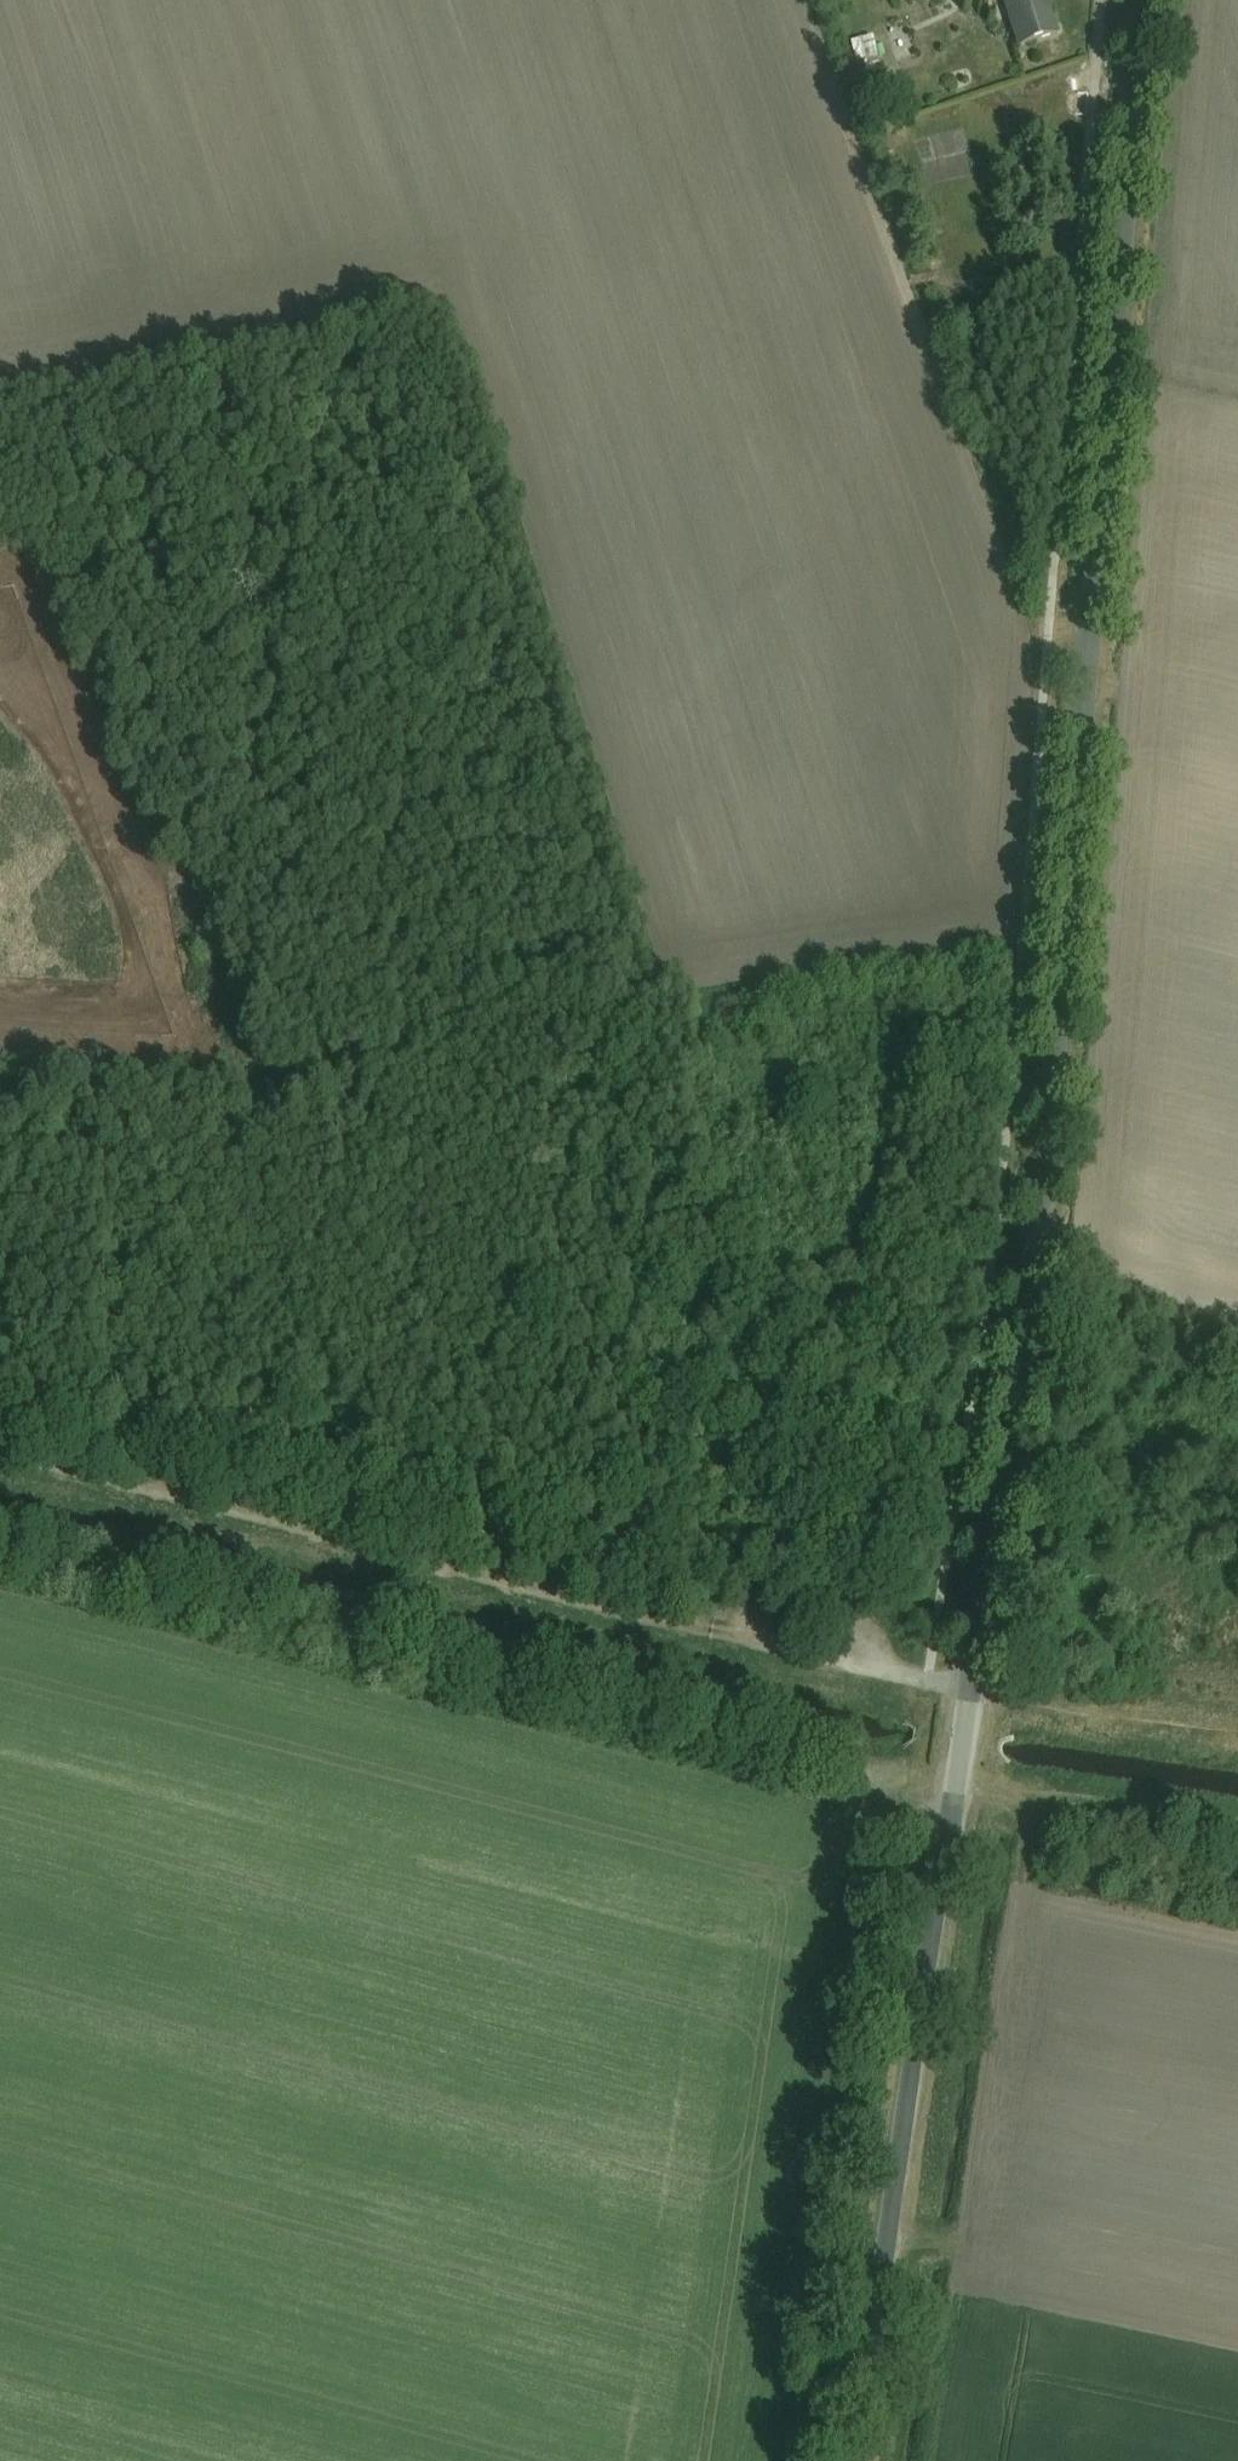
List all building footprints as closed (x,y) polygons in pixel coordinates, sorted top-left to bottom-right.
[(1026,43),(1060,32),(1049,0),(1011,0),(1026,43)] [(854,39),(860,63),(882,57),(876,33),(854,39)]
